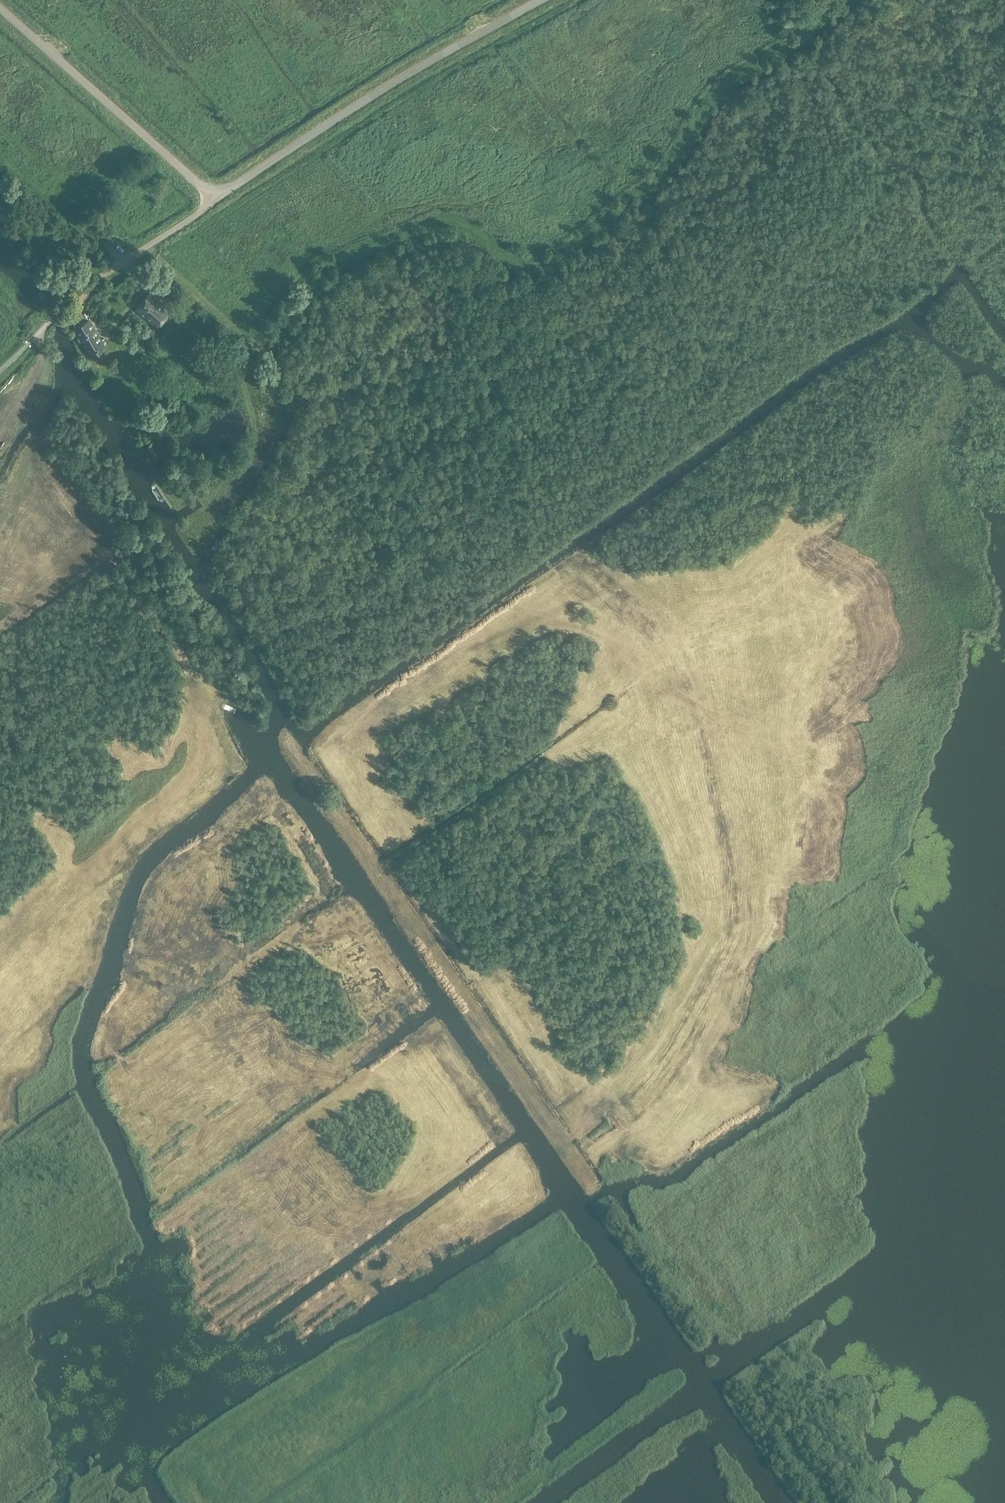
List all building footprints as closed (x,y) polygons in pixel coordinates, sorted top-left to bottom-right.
[(135,309),(156,327),(169,311),(148,293),(135,309)] [(72,320),(76,326),(75,327),(82,341),(98,333),(90,319),(89,319),(85,313),(72,320)] [(98,333),(82,341),(90,355),(105,347),(103,344),(106,342),(104,338),(101,340),(98,333)] [(125,358),(119,346),(112,349),(118,361),(125,358)] [(164,391),(156,380),(147,387),(155,397),(164,391)] [(158,452),(152,441),(143,447),(149,458),(158,452)]
